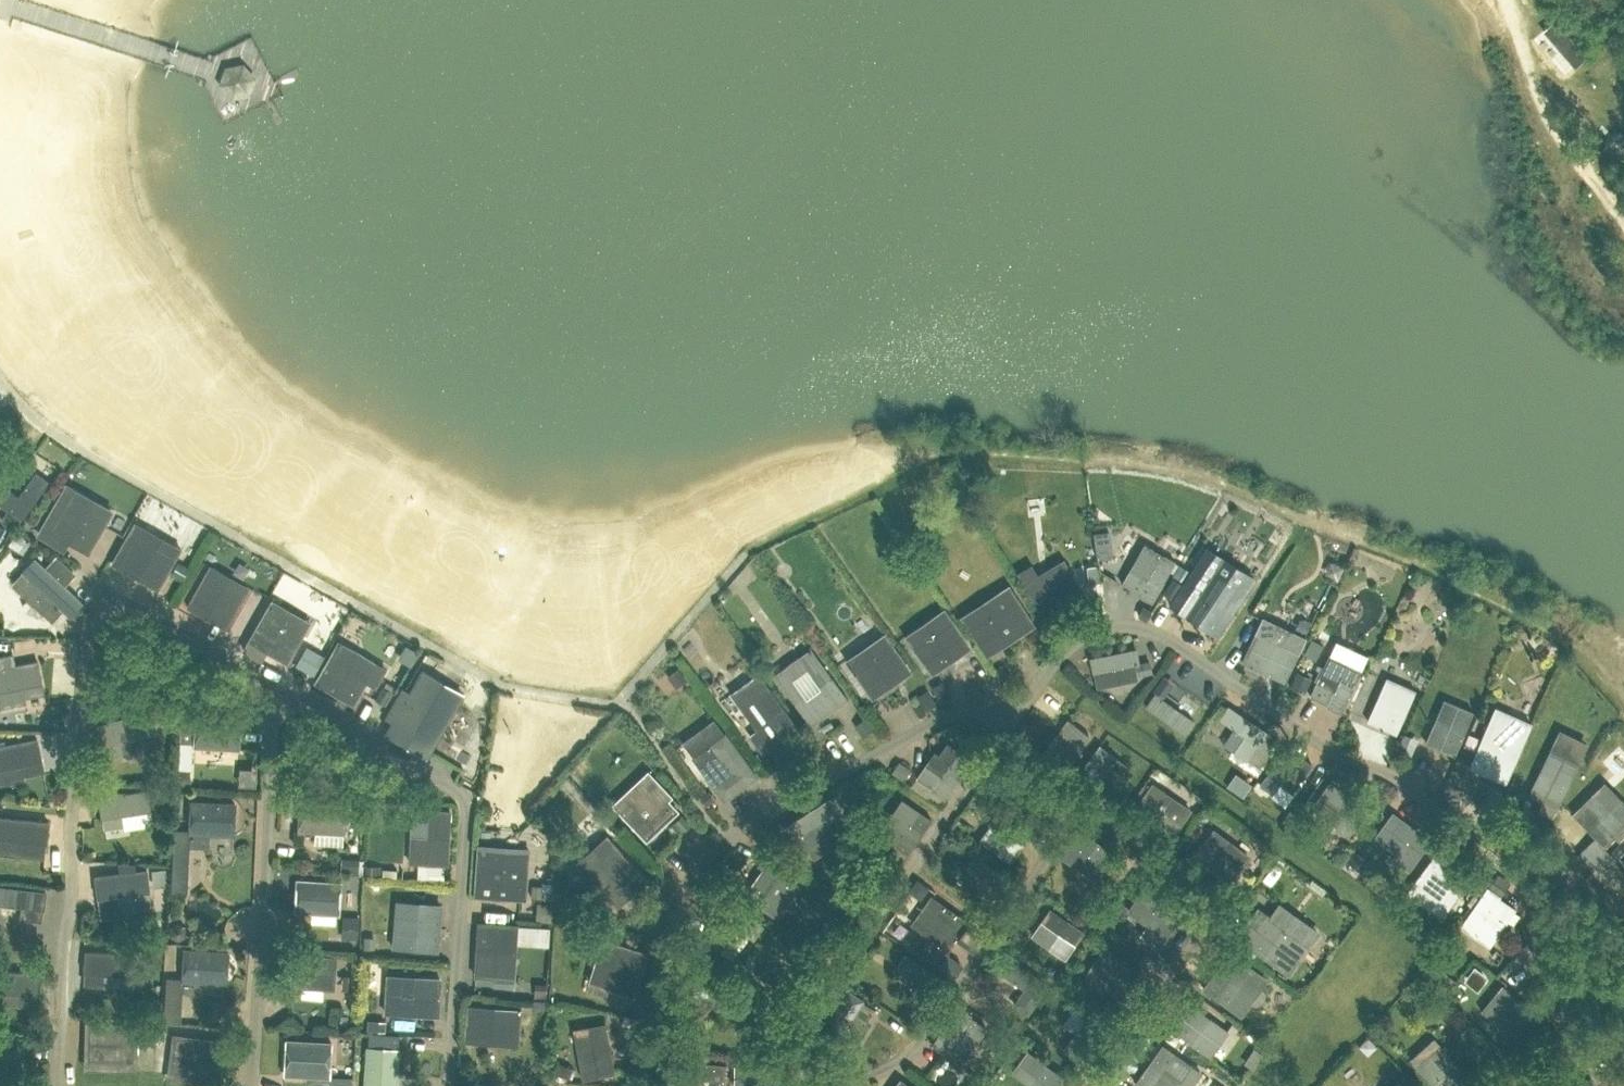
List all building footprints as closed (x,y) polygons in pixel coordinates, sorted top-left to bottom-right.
[(67,12),(31,0),(0,0),(0,16),(31,26),(33,20),(61,29),(67,12)] [(1586,54),(1555,18),(1543,29),(1548,34),(1538,42),(1560,68),(1569,60),(1573,65),(1586,54)] [(9,508),(22,517),(48,481),(35,472),(9,508)] [(42,535),(51,540),(56,532),(88,551),(112,509),(71,486),(42,535)] [(113,562),(157,587),(180,547),(136,522),(113,562)] [(1131,556),(1142,528),(1130,524),(1119,552),(1131,556)] [(109,525),(98,547),(110,553),(122,531),(109,525)] [(1123,583),(1152,599),(1173,561),(1144,545),(1123,583)] [(1170,604),(1211,630),(1238,589),(1198,562),(1170,604)] [(187,604),(224,626),(248,586),(210,564),(187,604)] [(39,608),(35,613),(59,635),(81,610),(31,566),(14,585),(39,608)] [(1035,598),(1050,625),(1088,604),(1073,577),(1035,598)] [(1035,624),(1009,583),(960,616),(986,656),(1035,624)] [(244,649),(252,653),(257,644),(286,661),(310,620),(273,599),(244,649)] [(972,646),(944,606),(903,635),(930,674),(972,646)] [(1237,659),(1276,677),(1290,649),(1250,630),(1237,659)] [(1319,636),(1310,650),(1320,657),(1330,643),(1319,636)] [(314,681),(352,703),(369,675),(350,665),(358,652),(338,640),(314,681)] [(855,669),(874,696),(910,671),(891,645),(855,669)] [(1134,648),(1092,656),(1094,671),(1137,664),(1134,648)] [(24,685),(26,695),(44,691),(42,681),(38,660),(11,666),(9,655),(0,657),(0,690),(24,685)] [(1312,696),(1342,711),(1362,672),(1332,656),(1312,696)] [(784,683),(812,723),(848,698),(821,658),(784,683)] [(465,692),(424,667),(409,691),(402,687),(384,717),(391,721),(385,732),(427,757),(465,692)] [(741,707),(756,729),(750,733),(757,744),(780,728),(784,733),(797,724),(771,686),(741,707)] [(1367,718),(1398,734),(1418,694),(1401,686),(1391,706),(1377,699),(1367,718)] [(1155,692),(1146,705),(1182,730),(1191,717),(1155,692)] [(1443,698),(1424,742),(1454,755),(1473,711),(1443,698)] [(72,700),(52,700),(53,724),(73,724),(72,700)] [(1530,722),(1494,705),(1466,765),(1503,782),(1530,722)] [(1222,720),(1244,735),(1234,749),(1249,759),(1267,731),(1230,707),(1222,720)] [(97,725),(102,746),(103,746),(106,756),(124,752),(121,741),(149,734),(144,714),(97,725)] [(197,714),(195,745),(239,747),(241,716),(197,714)] [(1050,762),(1063,772),(1089,737),(1077,727),(1050,762)] [(696,755),(725,798),(759,775),(729,732),(696,755)] [(38,737),(0,745),(0,785),(25,780),(24,775),(45,771),(38,737)] [(59,738),(46,741),(53,768),(66,764),(59,738)] [(943,796),(971,757),(948,741),(946,743),(936,757),(932,754),(915,776),(943,796)] [(1073,779),(1088,790),(1114,755),(1099,744),(1073,779)] [(1260,782),(1273,791),(1290,769),(1302,778),(1311,766),(1287,747),(1260,782)] [(1529,792),(1557,806),(1579,763),(1557,751),(1550,764),(1559,769),(1553,780),(1539,772),(1529,792)] [(1092,792),(1104,799),(1126,762),(1114,755),(1092,792)] [(31,790),(50,784),(46,771),(27,777),(31,790)] [(1322,794),(1344,810),(1335,824),(1348,833),(1366,806),(1330,781),(1322,794)] [(1144,797),(1181,820),(1190,806),(1153,783),(1144,797)] [(99,796),(102,816),(103,816),(104,827),(123,825),(121,814),(150,810),(147,789),(99,796)] [(621,812),(646,839),(677,810),(668,799),(659,808),(643,791),(621,812)] [(1603,845),(1623,824),(1623,821),(1595,792),(1573,814),(1603,845)] [(299,829),(343,832),(345,798),(301,795),(299,829)] [(189,831),(234,833),(235,803),(191,800),(190,827),(189,831)] [(411,861),(447,863),(450,810),(430,809),(428,836),(412,835),(411,861)] [(880,838),(905,855),(930,819),(917,810),(898,838),(886,830),(880,838)] [(1383,825),(1419,850),(1428,837),(1392,812),(1383,825)] [(979,837),(1008,858),(1035,822),(1024,814),(1007,836),(990,823),(979,837)] [(28,840),(27,851),(46,853),(47,842),(49,821),(1,817),(0,829),(0,838),(28,840)] [(171,891),(187,892),(189,831),(190,827),(174,827),(174,829),(171,891)] [(1229,883),(1251,854),(1213,827),(1201,842),(1200,841),(1190,855),(1229,883)] [(1070,841),(1107,864),(1115,851),(1078,828),(1070,841)] [(648,880),(606,834),(575,862),(616,908),(648,880)] [(195,846),(190,884),(209,886),(214,849),(195,846)] [(478,895),(522,898),(523,873),(506,872),(507,848),(481,846),(478,895)] [(1413,882),(1426,891),(1442,870),(1457,880),(1466,868),(1439,848),(1413,882)] [(965,862),(1001,889),(1010,876),(975,850),(965,862)] [(743,895),(776,917),(798,884),(765,862),(743,895)] [(95,875),(98,896),(99,907),(118,905),(116,894),(145,891),(143,870),(95,875)] [(294,909),(339,912),(341,878),(296,875),(294,909)] [(1145,883),(1126,910),(1165,937),(1184,910),(1145,883)] [(24,907),(23,918),(42,919),(44,888),(0,885),(0,906),(24,907)] [(1461,924),(1489,943),(1514,907),(1486,888),(1461,924)] [(969,922),(931,895),(910,923),(921,931),(911,946),(952,975),(960,964),(946,954),(969,922)] [(731,902),(729,905),(705,941),(718,949),(735,924),(755,937),(764,924),(731,902)] [(1237,935),(1288,971),(1316,931),(1279,905),(1270,918),(1256,909),(1237,935)] [(1042,921),(1079,944),(1087,930),(1050,907),(1042,921)] [(395,949),(439,952),(440,920),(397,918),(395,949)] [(474,974),(495,975),(497,951),(515,952),(517,924),(478,921),(474,974)] [(617,943),(605,985),(635,994),(647,952),(617,943)] [(1095,961),(1118,977),(1109,991),(1121,1000),(1140,973),(1105,948),(1095,961)] [(200,991),(200,981),(226,982),(227,952),(183,949),(182,980),(166,979),(164,1021),(180,1021),(182,990),(200,991)] [(84,982),(103,983),(103,972),(132,975),(134,954),(86,950),(85,971),(84,982)] [(336,955),(290,952),(288,985),(334,989),(336,955)] [(1228,952),(1203,988),(1228,1005),(1253,970),(1228,952)] [(898,966),(927,985),(920,995),(927,1000),(943,976),(906,953),(898,966)] [(1002,972),(1025,987),(1012,1006),(1025,1015),(1047,983),(1011,959),(1002,972)] [(696,966),(672,997),(701,1018),(724,987),(696,966)] [(19,992),(18,1003),(37,1004),(37,993),(38,993),(38,972),(0,970),(0,991),(19,992)] [(388,974),(386,1012),(438,1015),(439,995),(403,993),(403,975),(388,974)] [(1533,1009),(1501,983),(1481,1009),(1513,1035),(1533,1009)] [(822,1029),(837,1038),(863,999),(848,989),(822,1029)] [(468,1003),(465,1040),(483,1041),(484,1023),(519,1025),(520,1007),(468,1003)] [(932,1041),(963,1060),(985,1022),(955,1004),(932,1041)] [(1173,1029),(1209,1055),(1217,1043),(1200,1030),(1209,1017),(1191,1004),(1173,1029)] [(1064,1051),(1078,1061),(1103,1026),(1089,1016),(1064,1051)] [(94,1041),(137,1045),(139,1028),(95,1024),(94,1041)] [(616,1074),(607,1026),(574,1032),(584,1081),(616,1074)] [(178,1048),(222,1052),(223,1035),(179,1032),(178,1048)] [(285,1073),(329,1076),(331,1042),(287,1039),(285,1073)] [(1136,1078),(1147,1085),(1189,1085),(1200,1071),(1162,1043),(1136,1078)] [(398,1048),(368,1046),(366,1085),(396,1085),(398,1048)] [(5,1072),(7,1082),(25,1078),(23,1067),(18,1047),(0,1051),(0,1073),(5,1072)] [(1045,1085),(1061,1085),(1065,1080),(1029,1055),(1020,1068),(1045,1085)] [(1434,1085),(1461,1085),(1470,1078),(1450,1056),(1438,1067),(1428,1057),(1417,1068),(1434,1085)] [(709,1077),(708,1085),(724,1085),(726,1063),(687,1059),(685,1075),(709,1077)]
